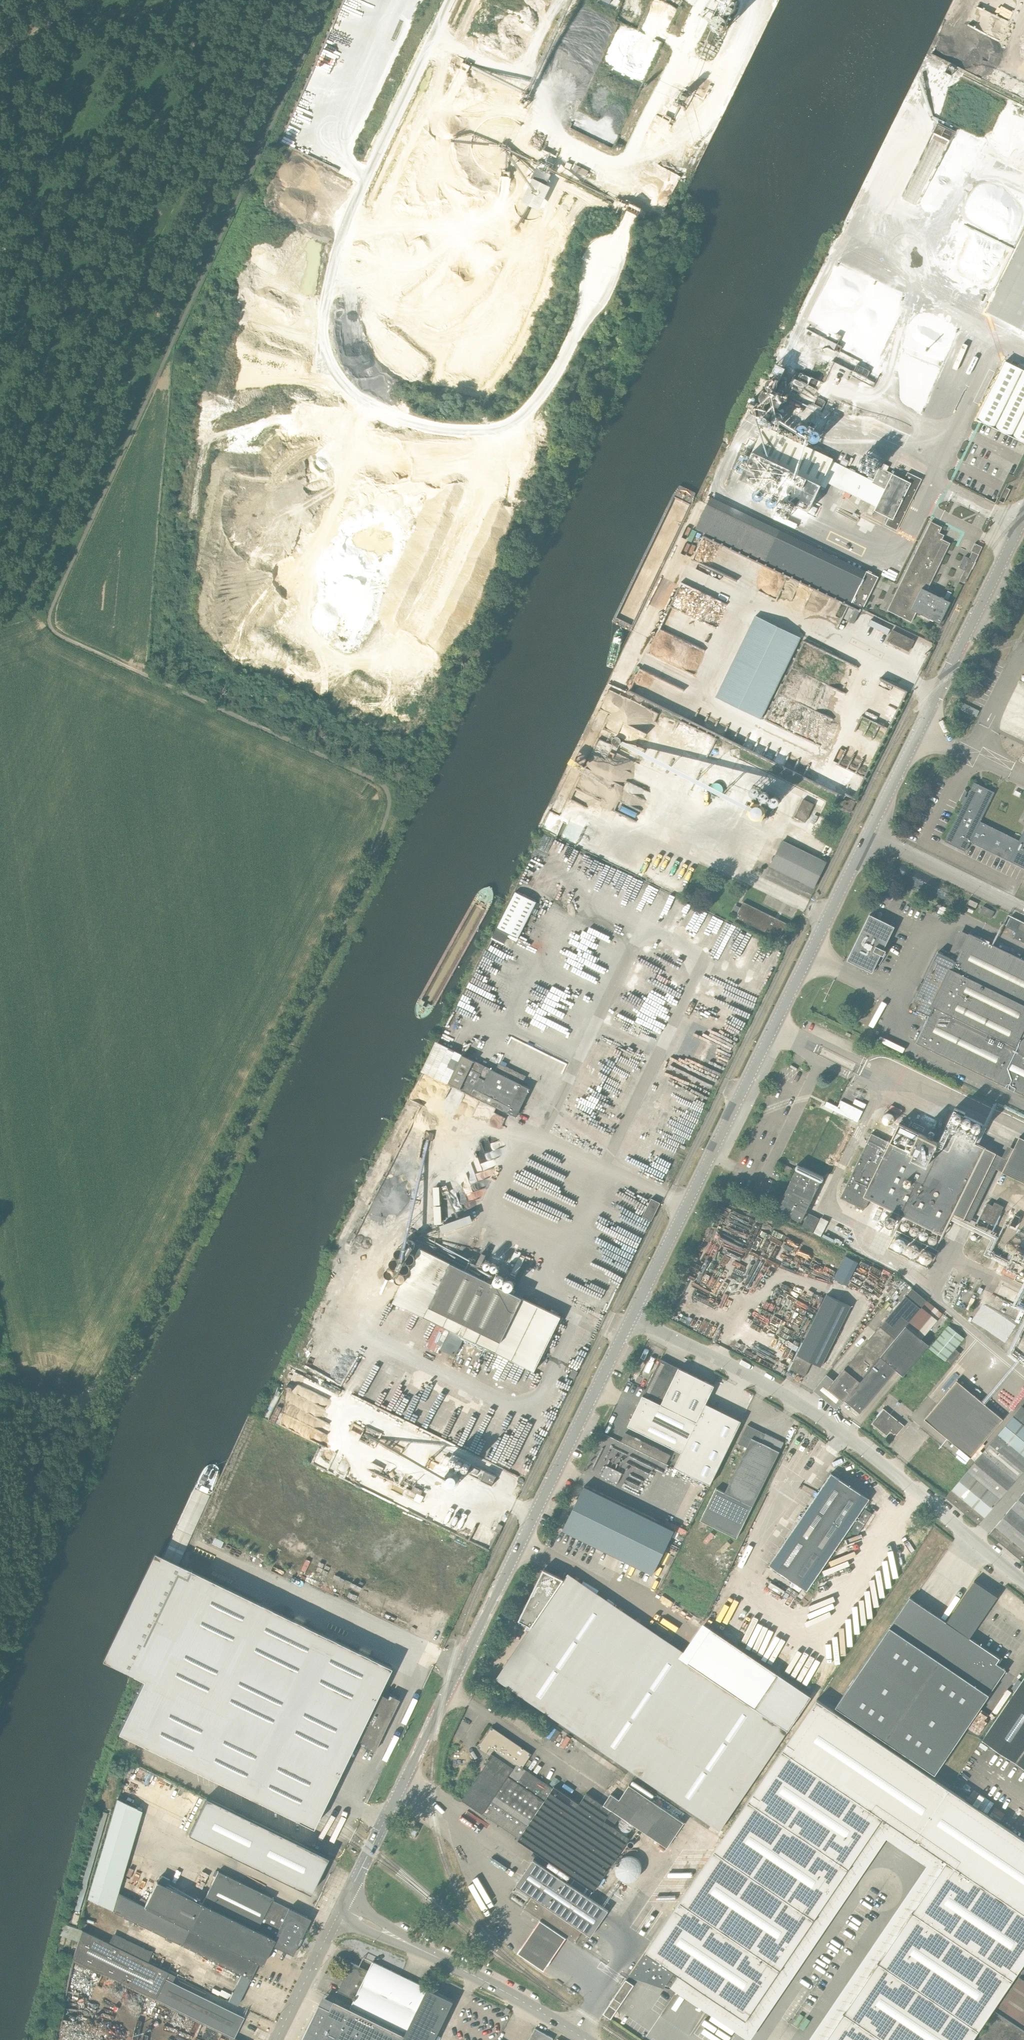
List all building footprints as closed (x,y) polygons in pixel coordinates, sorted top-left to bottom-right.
[(736,6),(735,3),(734,1),(733,0),(723,0),(722,1),(720,3),(720,6),(720,8),(721,10),(722,12),(723,14),(727,15),(730,15),(732,14),(735,12),(736,11),(736,8),(736,6)] [(538,164),(530,179),(545,186),(553,171),(538,164)] [(1023,331),(1023,236),(987,312),(1023,331)] [(992,387),(984,403),(975,422),(1023,445),(1023,370),(1005,361),(992,387)] [(777,364),(772,373),(781,377),(785,368),(777,364)] [(819,382),(810,377),(800,373),(797,379),(807,384),(807,385),(815,389),(819,382)] [(897,530),(903,517),(922,479),(908,472),(904,480),(880,467),(875,476),(870,473),(867,478),(803,447),(803,446),(764,427),(748,460),(739,479),(808,511),(823,480),(876,506),(874,510),(889,517),(885,525),(897,530)] [(911,622),(916,612),(927,617),(928,615),(938,620),(947,603),(926,593),(950,543),(940,539),(943,534),(939,533),(942,527),(931,522),(887,610),(911,622)] [(972,552),(978,555),(978,554),(982,547),(978,545),(975,543),(971,551),(972,552)] [(978,555),(972,552),(969,559),(970,559),(964,571),(969,573),(977,556),(978,555)] [(962,570),(964,571),(970,559),(969,559),(965,557),(959,568),(962,570)] [(867,571),(852,601),(864,607),(879,577),(867,571)] [(716,697),(761,719),(800,638),(756,616),(716,697)] [(896,645),(894,647),(899,649),(900,647),(909,651),(915,638),(911,635),(909,639),(892,630),(887,640),(896,645)] [(665,638),(665,648),(682,648),(682,637),(674,637),(674,639),(665,638)] [(827,643),(808,683),(880,717),(899,676),(827,643)] [(623,723),(627,734),(633,732),(635,726),(639,727),(645,725),(647,726),(645,734),(638,732),(639,739),(647,737),(650,723),(654,722),(656,711),(648,709),(655,707),(633,702),(632,706),(643,708),(642,714),(624,719),(623,723)] [(980,711),(965,703),(962,710),(976,717),(980,711)] [(957,730),(963,733),(968,724),(962,721),(957,730)] [(967,798),(962,795),(960,800),(964,802),(945,842),(965,851),(970,842),(1010,861),(1020,841),(980,821),(994,793),(974,783),(967,798)] [(746,807),(745,810),(759,817),(765,804),(750,798),(748,803),(746,807)] [(762,811),(769,814),(774,801),(768,798),(762,811)] [(845,801),(844,803),(853,807),(855,802),(847,798),(845,801)] [(794,817),(805,822),(814,804),(803,799),(794,817)] [(844,803),(841,809),(850,814),(853,807),(844,803)] [(776,854),(770,867),(813,888),(826,862),(783,841),(776,854)] [(653,865),(647,878),(683,895),(689,882),(653,865)] [(517,894),(501,931),(519,938),(535,902),(517,894)] [(967,904),(975,908),(978,903),(969,899),(967,904)] [(787,923),(779,920),(775,917),(743,902),(740,908),(736,917),(779,939),(787,923)] [(980,913),(991,919),(994,912),(983,906),(980,913)] [(870,914),(847,961),(872,973),(895,927),(870,914)] [(1010,916),(1005,926),(1008,927),(1017,932),(1023,935),(1023,922),(1010,916)] [(929,1015),(916,1042),(1023,1095),(1023,960),(978,938),(969,933),(955,961),(953,960),(954,960),(947,957),(949,954),(939,950),(938,952),(911,1007),(927,1015),(927,1014),(929,1015)] [(530,1089),(522,1085),(526,1076),(499,1063),(495,1071),(462,1055),(448,1083),(459,1089),(508,1112),(516,1116),(530,1089)] [(837,1110),(859,1119),(864,1108),(841,1099),(837,1110)] [(809,1159),(805,1168),(798,1164),(796,1165),(795,1168),(795,1170),(797,1170),(777,1210),(778,1210),(802,1221),(821,1182),(822,1183),(825,1177),(824,1177),(847,1129),(830,1121),(833,1114),(834,1111),(822,1106),(820,1110),(814,1107),(792,1151),(809,1159)] [(952,1213),(964,1219),(996,1153),(945,1128),(938,1142),(899,1123),(890,1142),(871,1134),(840,1198),(864,1210),(869,1199),(903,1216),(901,1219),(925,1231),(935,1236),(940,1238),(952,1213)] [(1023,1183),(1023,1139),(1019,1137),(1015,1146),(1002,1172),(1023,1183)] [(652,1221),(660,1203),(651,1198),(643,1216),(652,1221)] [(979,1218),(994,1226),(1003,1207),(994,1202),(993,1206),(987,1203),(979,1218)] [(441,1219),(444,1229),(473,1220),(470,1210),(441,1219)] [(813,1215),(809,1213),(802,1226),(814,1232),(820,1218),(813,1215)] [(1010,1225),(1016,1227),(1020,1218),(1015,1215),(1010,1225)] [(895,1248),(896,1249),(897,1250),(898,1250),(899,1250),(900,1250),(901,1250),(903,1250),(904,1249),(905,1248),(906,1247),(906,1245),(906,1244),(906,1243),(906,1242),(905,1241),(904,1240),(904,1239),(902,1238),(901,1238),(900,1238),(899,1238),(898,1238),(897,1239),(896,1239),(895,1240),(894,1241),(894,1242),(894,1244),(894,1245),(894,1246),(894,1247),(895,1248)] [(1023,1243),(1013,1245),(1011,1260),(1005,1261),(1012,1266),(1014,1266),(1019,1270),(1023,1269),(1023,1241),(1023,1243)] [(907,1253),(908,1254),(908,1255),(909,1255),(910,1256),(911,1257),(912,1257),(913,1257),(915,1257),(916,1256),(917,1256),(918,1255),(918,1254),(919,1253),(919,1252),(919,1250),(919,1249),(919,1248),(918,1247),(917,1246),(917,1245),(915,1245),(914,1244),(913,1244),(912,1244),(911,1245),(910,1245),(909,1246),(908,1247),(907,1248),(907,1249),(907,1250),(907,1251),(907,1253)] [(391,1301),(476,1342),(534,1371),(540,1359),(537,1358),(558,1316),(522,1298),(523,1297),(503,1287),(450,1261),(449,1263),(420,1248),(399,1291),(396,1289),(391,1301)] [(920,1257),(920,1259),(920,1260),(921,1261),(922,1262),(923,1262),(924,1263),(925,1263),(926,1263),(928,1263),(929,1263),(930,1262),(931,1261),(931,1260),(932,1259),(932,1258),(932,1257),(932,1256),(932,1254),(931,1253),(931,1252),(930,1252),(929,1251),(928,1251),(926,1251),(925,1251),(924,1251),(923,1251),(922,1252),(921,1253),(920,1254),(920,1255),(920,1256),(920,1257)] [(845,1255),(834,1278),(849,1284),(860,1263),(858,1261),(845,1255)] [(828,1388),(844,1400),(926,1300),(911,1288),(828,1388)] [(821,1367),(851,1306),(827,1295),(790,1369),(805,1377),(812,1363),(821,1367)] [(926,1300),(844,1400),(860,1413),(896,1370),(903,1376),(929,1345),(922,1339),(943,1314),(926,1300)] [(929,1348),(945,1361),(965,1339),(948,1325),(929,1348)] [(947,1359),(952,1363),(960,1353),(956,1349),(947,1359)] [(643,1395),(661,1404),(679,1368),(661,1359),(643,1395)] [(679,1368),(661,1404),(643,1395),(628,1426),(682,1452),(706,1403),(714,1386),(679,1368)] [(569,1376),(574,1379),(578,1372),(572,1369),(569,1376)] [(954,1444),(986,1405),(984,1404),(981,1401),(957,1381),(937,1404),(924,1419),(937,1429),(954,1444)] [(741,1421),(706,1403),(682,1452),(718,1470),(741,1421)] [(904,1426),(884,1409),(871,1424),(887,1436),(890,1432),(894,1435),(895,1434),(897,1435),(904,1426)] [(945,1498),(978,1525),(1023,1469),(1023,1424),(1014,1415),(945,1498)] [(747,1425),(738,1444),(747,1448),(724,1493),(717,1489),(702,1520),(737,1538),(752,1506),(779,1452),(784,1443),(747,1425)] [(625,1433),(621,1442),(666,1464),(671,1455),(625,1433)] [(666,1464),(621,1442),(620,1441),(602,1478),(672,1513),(690,1476),(666,1464)] [(453,1463),(450,1468),(444,1480),(456,1486),(462,1474),(465,1469),(468,1470),(472,1463),(453,1454),(449,1461),(453,1463)] [(472,1465),(468,1474),(492,1486),(493,1485),(492,1485),(496,1477),(497,1477),(472,1465)] [(831,1473),(768,1565),(807,1591),(869,1499),(831,1473)] [(1012,1506),(996,1525),(995,1526),(989,1534),(1006,1548),(1022,1561),(1023,1559),(1023,1492),(1012,1506)] [(599,1527),(604,1516),(589,1508),(584,1519),(599,1527)] [(495,1531),(499,1533),(503,1526),(498,1524),(495,1531)] [(102,1660),(132,1675),(185,1567),(153,1553),(102,1660)] [(374,1752),(388,1723),(399,1700),(389,1695),(387,1698),(378,1693),(390,1667),(193,1571),(185,1567),(132,1675),(143,1680),(118,1733),(313,1827),(316,1819),(321,1809),(355,1739),(365,1744),(363,1747),(374,1752)] [(696,1668),(623,1619),(564,1579),(544,1569),(519,1620),(528,1624),(525,1628),(526,1629),(529,1625),(531,1627),(496,1678),(556,1719),(696,1814),(720,1830),(788,1731),(696,1668)] [(834,1706),(935,1774),(1005,1670),(996,1663),(999,1658),(946,1622),(913,1599),(910,1597),(834,1706)] [(1017,1764),(1023,1753),(1023,1678),(982,1740),(1017,1764)] [(816,1700),(630,1975),(670,1989),(679,1975),(746,2020),(883,1818),(916,1840),(950,1790),(816,1700)] [(491,1746),(522,1768),(532,1754),(491,1727),(478,1747),(486,1753),(491,1746)] [(519,1839),(553,1788),(522,1768),(491,1746),(486,1753),(490,1755),(488,1758),(489,1759),(462,1800),(482,1814),(519,1839)] [(611,1794),(603,1805),(635,1826),(667,1848),(684,1823),(629,1785),(619,1800),(611,1794)] [(553,1788),(519,1839),(518,1840),(594,1892),(630,1838),(627,1836),(635,1826),(603,1805),(586,1793),(579,1804),(554,1787),(553,1788)] [(916,1840),(947,1862),(923,1897),(826,2039),(972,2039),(1023,1963),(1023,1840),(950,1790),(916,1840)] [(328,1857),(206,1798),(188,1834),(310,1894),(328,1857)] [(249,1979),(250,1979),(258,1963),(262,1965),(272,1945),(292,1955),(310,1919),(271,1900),(272,1898),(218,1871),(202,1904),(187,1896),(156,1881),(144,1906),(117,1893),(142,1811),(117,1799),(87,1898),(112,1910),(112,1911),(245,1977),(244,1978),(249,1980),(249,1979)] [(642,1870),(642,1867),(642,1864),(641,1862),(640,1860),(639,1858),(637,1856),(635,1855),(632,1854),(630,1854),(627,1854),(625,1855),(622,1856),(620,1858),(619,1860),(618,1862),(617,1864),(617,1867),(617,1869),(618,1872),(619,1874),(620,1876),(622,1878),(625,1879),(627,1880),(630,1880),(632,1880),(634,1879),(637,1878),(639,1876),(640,1874),(641,1872),(642,1870)] [(524,1909),(540,1921),(574,1944),(582,1931),(591,1937),(608,1911),(533,1860),(515,1886),(532,1897),(524,1909)] [(64,1923),(61,1934),(77,1938),(80,1927),(64,1923)] [(73,1963),(156,2002),(166,1982),(167,1979),(169,1975),(83,1933),(73,1963)] [(405,2034),(427,1988),(373,1962),(368,1971),(352,1963),(338,1991),(354,1999),(350,2008),(405,2034)] [(1019,1977),(999,2007),(1013,2017),(1023,2025),(1023,1980),(1019,1977)] [(228,2004),(238,2008),(250,1982),(241,1978),(228,2004)] [(603,2014),(611,2019),(634,1985),(626,1980),(603,2014)] [(156,2002),(233,2039),(235,2039),(244,2021),(202,2001),(176,1987),(166,1982),(156,2002)] [(176,1987),(202,2001),(205,1995),(178,1982),(176,1987)] [(454,2001),(427,1988),(405,2034),(402,2039),(435,2039),(454,2001)] [(405,2034),(350,2008),(324,1995),(318,2007),(324,2010),(318,2022),(312,2019),(306,2031),(307,2032),(303,2039),(402,2039),(405,2034)] [(995,2012),(977,2039),(1023,2039),(1023,2031),(995,2012)] [(535,2028),(528,2039),(552,2039),(553,2038),(535,2028)]
